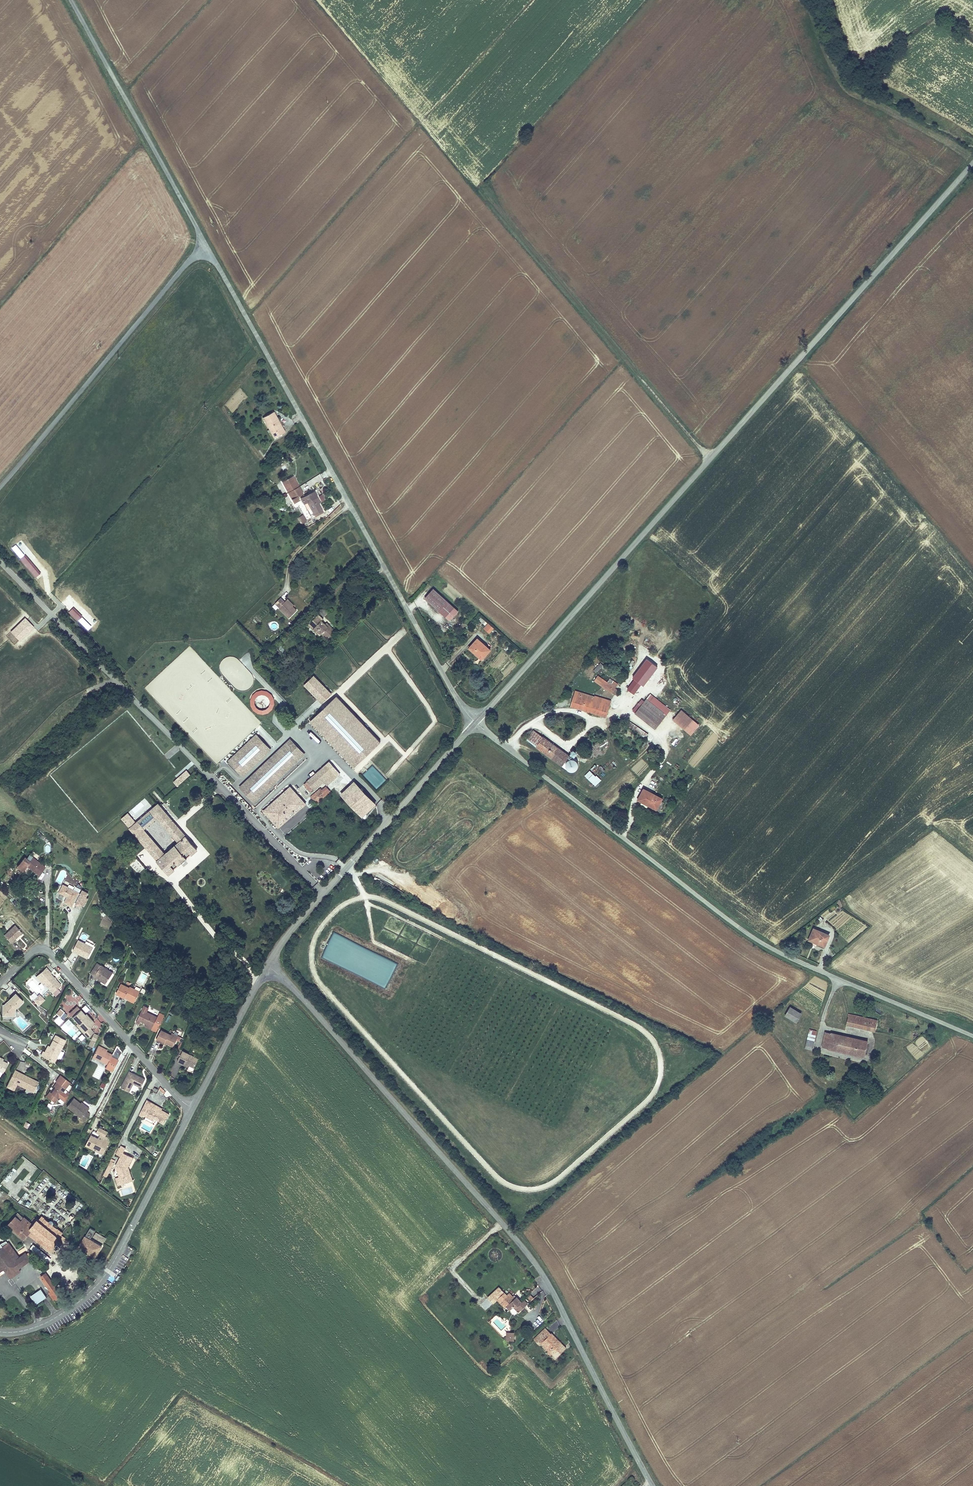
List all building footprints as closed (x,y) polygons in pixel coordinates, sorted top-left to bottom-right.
[(280,427),(276,421),(278,419),(274,412),(262,418),(274,438),(285,432),(282,426),(280,427)] [(268,467),(271,464),(267,458),(263,460),(268,467)] [(301,493),(297,486),(296,487),(290,476),(281,481),(292,502),(297,499),(296,496),(301,493)] [(319,506),(314,496),(315,495),(313,491),(299,498),(306,510),(309,508),(313,514),(321,510),(319,506)] [(302,525),(307,522),(302,515),(297,518),(302,525)] [(41,573),(25,555),(20,559),(36,578),(41,573)] [(425,600),(439,612),(448,603),(434,590),(425,600)] [(295,611),(291,607),(285,602),(284,603),(279,599),(274,604),(279,609),(278,610),(288,619),(295,611)] [(448,603),(439,612),(444,617),(453,607),(448,603)] [(82,616),(73,607),(69,612),(77,621),(82,616)] [(444,617),(446,619),(455,609),(453,607),(444,617)] [(327,628),(321,622),(323,620),(317,615),(308,625),(320,636),(321,635),(327,640),(335,632),(329,626),(327,628)] [(35,628),(25,618),(10,632),(20,642),(35,628)] [(489,632),(493,628),(488,624),(485,628),(489,632)] [(481,660),(489,651),(477,640),(469,649),(481,660)] [(634,680),(641,685),(645,684),(657,667),(646,659),(633,677),(634,680)] [(602,666),(600,664),(594,671),(595,672),(596,670),(597,671),(602,666)] [(331,694),(314,675),(303,685),(321,703),(331,694)] [(615,688),(618,683),(610,678),(607,682),(598,676),(594,682),(600,685),(601,683),(606,686),(604,688),(614,694),(617,689),(615,688)] [(634,694),(641,685),(634,680),(627,689),(634,694)] [(268,713),(272,710),(274,705),(274,699),(271,694),(267,691),(262,690),(256,692),(252,696),(250,701),(251,706),(253,711),(258,714),(263,715),(268,713)] [(606,716),(611,700),(595,696),(595,697),(575,691),(571,706),(606,716)] [(650,694),(647,699),(667,715),(670,710),(650,694)] [(381,740),(337,695),(309,722),(353,767),(381,740)] [(632,711),(635,713),(645,701),(642,699),(632,711)] [(655,729),(667,715),(647,699),(645,701),(635,713),(655,729)] [(691,736),(700,725),(681,710),(673,720),(691,736)] [(644,739),(648,735),(633,724),(630,729),(644,739)] [(534,730),(526,740),(562,767),(570,756),(534,730)] [(243,776),(270,749),(255,734),(228,761),(243,776)] [(669,742),(674,746),(678,741),(674,737),(669,742)] [(239,787),(253,802),(305,754),(291,739),(239,787)] [(314,791),(324,783),(327,786),(340,774),(329,762),(306,782),(306,783),(303,785),(310,793),(313,791),(314,791)] [(377,790),(387,780),(372,764),(362,774),(377,790)] [(190,775),(186,770),(173,782),(177,786),(190,775)] [(595,787),(601,781),(590,770),(584,776),(595,787)] [(376,803),(354,781),(340,795),(362,817),(376,803)] [(306,803),(290,786),(263,811),(278,828),(306,803)] [(330,792),(326,786),(322,790),(320,788),(311,797),(317,804),(330,792)] [(664,799),(643,789),(637,801),(649,808),(651,805),(658,809),(664,799)] [(121,819),(146,848),(154,841),(144,829),(157,819),(167,831),(176,824),(158,803),(136,822),(128,813),(121,819)] [(308,806),(280,828),(285,835),(313,813),(308,806)] [(180,828),(176,824),(167,831),(171,835),(180,828)] [(158,845),(149,852),(169,875),(175,870),(174,869),(191,854),(192,855),(198,850),(180,828),(171,835),(177,843),(165,853),(158,845)] [(146,848),(149,852),(158,845),(154,841),(146,848)] [(34,858),(32,862),(28,860),(24,865),(27,868),(29,866),(34,871),(41,875),(46,868),(34,858)] [(129,865),(138,874),(145,868),(137,858),(129,865)] [(61,883),(66,872),(61,870),(56,881),(61,883)] [(277,873),(272,877),(282,888),(287,884),(277,873)] [(79,893),(63,885),(59,892),(67,896),(64,903),(72,907),(74,903),(81,907),(82,905),(84,907),(88,899),(86,898),(88,894),(83,891),(81,895),(78,894),(79,893)] [(11,943),(22,933),(15,925),(4,935),(11,943)] [(825,947),(831,934),(814,927),(808,940),(825,947)] [(336,941),(337,940),(345,945),(348,940),(334,932),(330,938),(336,941)] [(80,955),(81,952),(88,956),(92,947),(77,940),(72,951),(80,955)] [(101,966),(97,963),(90,973),(94,976),(93,978),(97,981),(98,979),(105,984),(113,972),(102,965),(101,966)] [(45,969),(50,976),(53,972),(48,966),(45,969)] [(38,975),(43,981),(46,979),(50,984),(50,985),(55,992),(64,984),(53,972),(50,976),(45,969),(38,975)] [(129,998),(134,1001),(139,992),(129,987),(128,988),(121,984),(116,993),(124,997),(125,995),(129,998)] [(2,1006),(2,1016),(8,1017),(15,1009),(21,1004),(23,1002),(15,994),(12,997),(4,1005),(2,1006)] [(33,1000),(39,1006),(45,1000),(39,994),(33,1000)] [(147,1012),(149,1008),(144,1006),(136,1022),(140,1024),(141,1022),(147,1024),(153,1027),(158,1017),(147,1012)] [(783,1015),(795,1022),(801,1013),(789,1006),(783,1015)] [(84,1016),(80,1011),(72,1018),(78,1025),(77,1026),(87,1037),(93,1032),(88,1027),(93,1023),(90,1019),(88,1020),(84,1016)] [(158,1017),(153,1027),(152,1030),(151,1031),(156,1033),(165,1015),(160,1013),(158,1017)] [(877,1020),(848,1013),(846,1025),(874,1031),(877,1020)] [(68,1020),(60,1028),(74,1041),(82,1033),(68,1020)] [(812,1051),(817,1031),(809,1029),(804,1048),(812,1051)] [(177,1038),(171,1035),(162,1030),(156,1040),(164,1044),(168,1044),(173,1047),(177,1040),(177,1038)] [(174,1034),(172,1033),(171,1035),(177,1038),(177,1040),(179,1041),(181,1037),(178,1036),(178,1034),(176,1031),(174,1034)] [(864,1057),(868,1040),(830,1031),(830,1032),(824,1031),(821,1046),(827,1048),(827,1049),(864,1057)] [(44,1052),(43,1051),(41,1056),(54,1063),(66,1040),(55,1035),(49,1046),(46,1052),(44,1052)] [(112,1054),(106,1051),(101,1049),(102,1047),(98,1045),(92,1059),(106,1066),(105,1069),(112,1072),(119,1060),(111,1056),(112,1054)] [(199,1059),(183,1051),(179,1058),(178,1061),(185,1065),(187,1063),(190,1065),(188,1069),(193,1071),(199,1059)] [(15,1070),(9,1080),(13,1082),(19,1071),(15,1070)] [(19,1071),(13,1082),(9,1080),(6,1087),(14,1091),(17,1084),(26,1089),(24,1093),(30,1096),(32,1092),(33,1093),(37,1086),(29,1081),(31,1078),(19,1071)] [(134,1084),(140,1089),(145,1079),(129,1071),(121,1087),(129,1092),(134,1084)] [(56,1081),(57,1082),(49,1092),(58,1099),(59,1098),(66,1102),(68,1096),(63,1092),(70,1083),(60,1075),(56,1081)] [(55,1103),(58,1099),(49,1092),(46,1096),(55,1103)] [(86,1112),(87,1110),(79,1104),(73,1099),(66,1106),(84,1120),(89,1115),(86,1112)] [(160,1109),(161,1108),(152,1103),(149,1110),(147,1115),(155,1119),(164,1123),(168,1114),(160,1109)] [(142,1116),(154,1122),(155,1119),(147,1115),(149,1110),(146,1108),(142,1116)] [(96,1131),(100,1134),(104,1136),(106,1131),(98,1127),(96,1131)] [(85,1145),(96,1150),(97,1148),(104,1151),(109,1142),(103,1138),(101,1141),(97,1140),(98,1138),(90,1134),(85,1145)] [(116,1165),(120,1176),(121,1179),(129,1176),(126,1168),(128,1166),(133,1156),(124,1151),(126,1147),(122,1145),(117,1154),(121,1156),(116,1165)] [(110,1160),(103,1174),(106,1176),(114,1162),(110,1160)] [(129,1176),(121,1179),(120,1176),(117,1177),(119,1184),(133,1179),(128,1166),(126,1168),(129,1176)] [(59,1193),(63,1199),(71,1195),(67,1188),(59,1193)] [(24,1200),(29,1195),(23,1189),(18,1193),(24,1200)] [(71,1207),(77,1213),(84,1205),(78,1199),(71,1207)] [(33,1230),(30,1227),(33,1223),(20,1213),(10,1226),(26,1239),(29,1235),(33,1230)] [(30,1227),(33,1230),(40,1235),(37,1241),(50,1250),(56,1251),(58,1248),(60,1250),(65,1243),(62,1242),(65,1238),(62,1235),(64,1233),(41,1216),(38,1220),(36,1219),(33,1223),(30,1227)] [(90,1226),(86,1234),(91,1237),(95,1229),(90,1226)] [(40,1235),(33,1230),(29,1235),(37,1241),(40,1235)] [(96,1256),(103,1244),(88,1235),(81,1247),(96,1256)] [(12,1277),(22,1269),(20,1266),(11,1255),(14,1252),(7,1243),(0,1249),(0,1272),(5,1268),(12,1277)] [(29,1259),(24,1252),(18,1257),(14,1252),(11,1255),(20,1266),(29,1259)] [(41,1277),(52,1291),(56,1288),(46,1273),(41,1277)] [(497,1300),(501,1304),(503,1302),(506,1306),(510,1310),(514,1306),(515,1305),(521,1310),(528,1304),(525,1300),(523,1302),(517,1296),(516,1297),(514,1295),(513,1296),(510,1292),(507,1295),(499,1286),(490,1295),(496,1301),(497,1300)] [(63,1296),(56,1288),(52,1291),(53,1293),(57,1298),(58,1299),(63,1296)] [(36,1304),(46,1297),(41,1289),(30,1296),(36,1304)] [(487,1297),(493,1304),(496,1301),(490,1295),(487,1297)] [(533,1340),(539,1345),(540,1344),(555,1360),(567,1348),(552,1333),(551,1334),(545,1328),(533,1340)]
